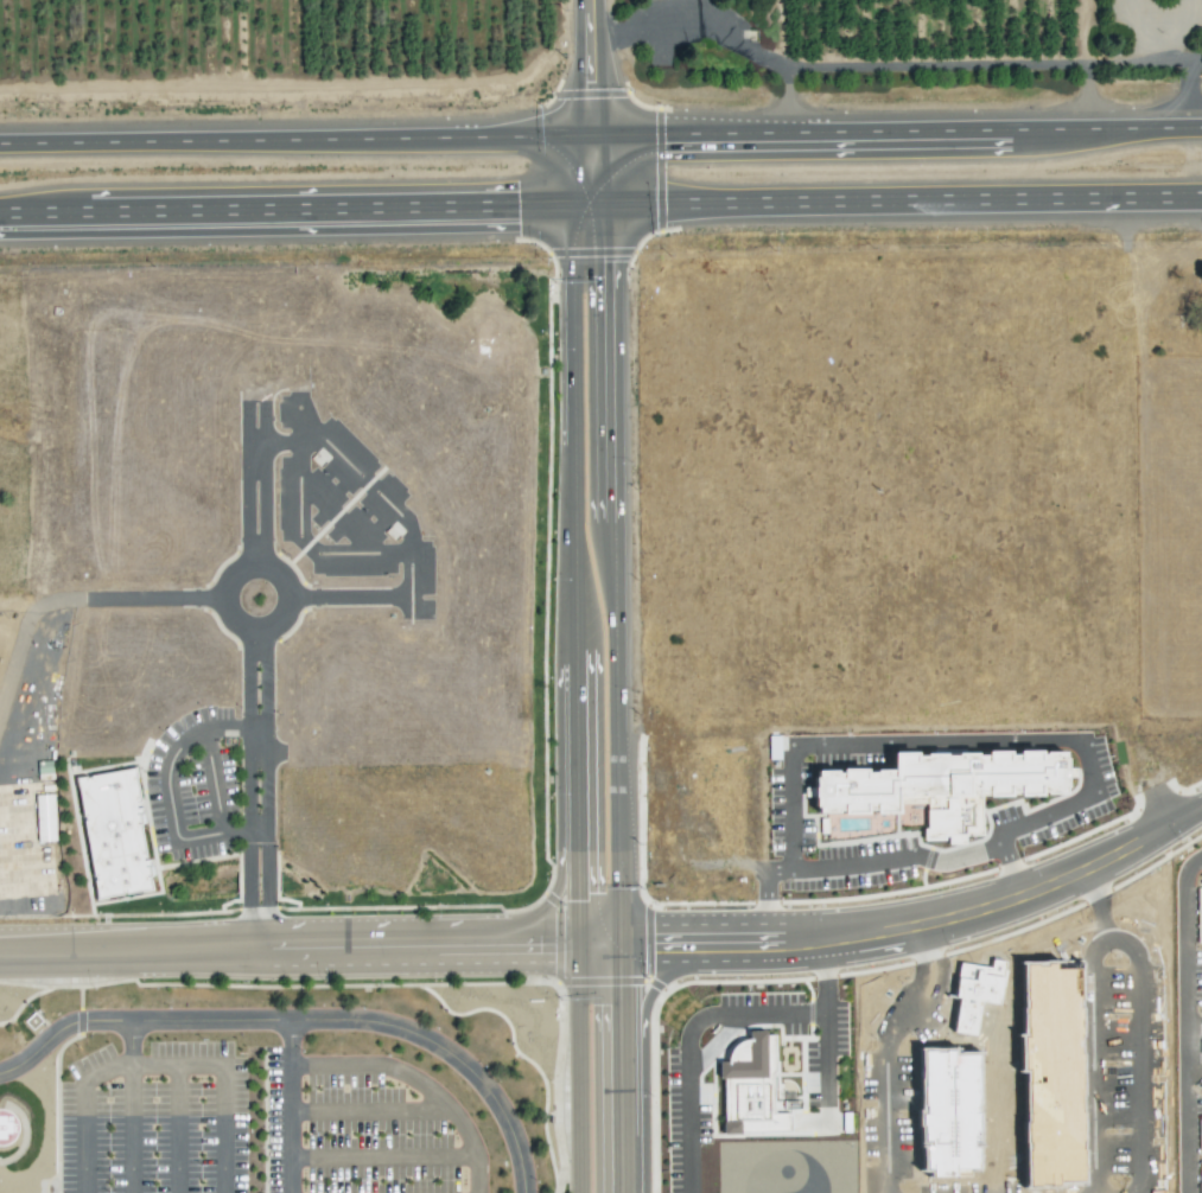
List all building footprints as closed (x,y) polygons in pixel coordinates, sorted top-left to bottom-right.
[(965,846),(945,846),(945,841),(920,842),(920,828),(924,827),(923,810),(926,809),(924,803),(896,804),(896,814),(872,815),(872,810),(866,810),(864,815),(840,815),(840,810),(835,810),(835,812),(816,812),(816,808),(812,808),(812,796),(803,796),(803,787),(813,787),(813,777),(815,777),(815,772),(834,772),(834,774),(841,774),(841,771),(861,771),(861,774),(873,774),(873,771),(891,771),(891,752),(915,752),(915,755),(922,755),(922,753),(943,753),(942,755),(954,755),(954,753),(975,753),(975,754),(985,754),(985,752),(1006,752),(1006,755),(1016,755),(1016,752),(1037,752),(1037,755),(1043,755),(1043,753),(1061,753),(1061,759),(1063,759),(1063,768),(1074,768),(1074,777),(1063,777),(1064,786),(1062,786),(1062,793),(1043,793),(1043,791),(1039,791),(1039,796),(1016,796),(1016,793),(1009,793),(1009,796),(986,797),(985,796),(980,796),(981,825),(982,825),(982,836),(965,837),(965,846)] [(76,777),(94,899),(154,890),(149,859),(145,860),(140,824),(143,823),(135,769),(76,777)] [(975,1037),(979,1002),(999,1004),(1004,960),(989,958),(988,966),(956,962),(947,1034),(975,1037)] [(723,1133),(790,1131),(789,1113),(773,1114),(772,1076),(775,1076),(774,1055),(765,1055),(764,1030),(747,1031),(747,1043),(726,1043),(727,1062),(717,1062),(718,1080),(721,1080),(723,1133)] [(975,1050),(917,1050),(917,1177),(959,1177),(976,1177),(975,1050)]
